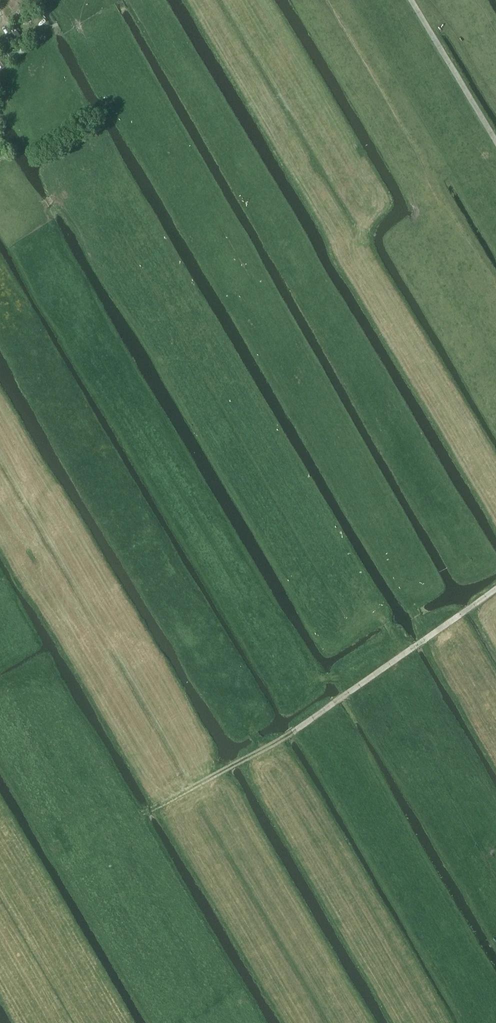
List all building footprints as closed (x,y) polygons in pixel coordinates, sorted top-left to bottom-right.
[(17,30),(13,33),(20,44),(24,42),(17,30)] [(27,45),(17,52),(20,56),(29,49),(27,45)]
